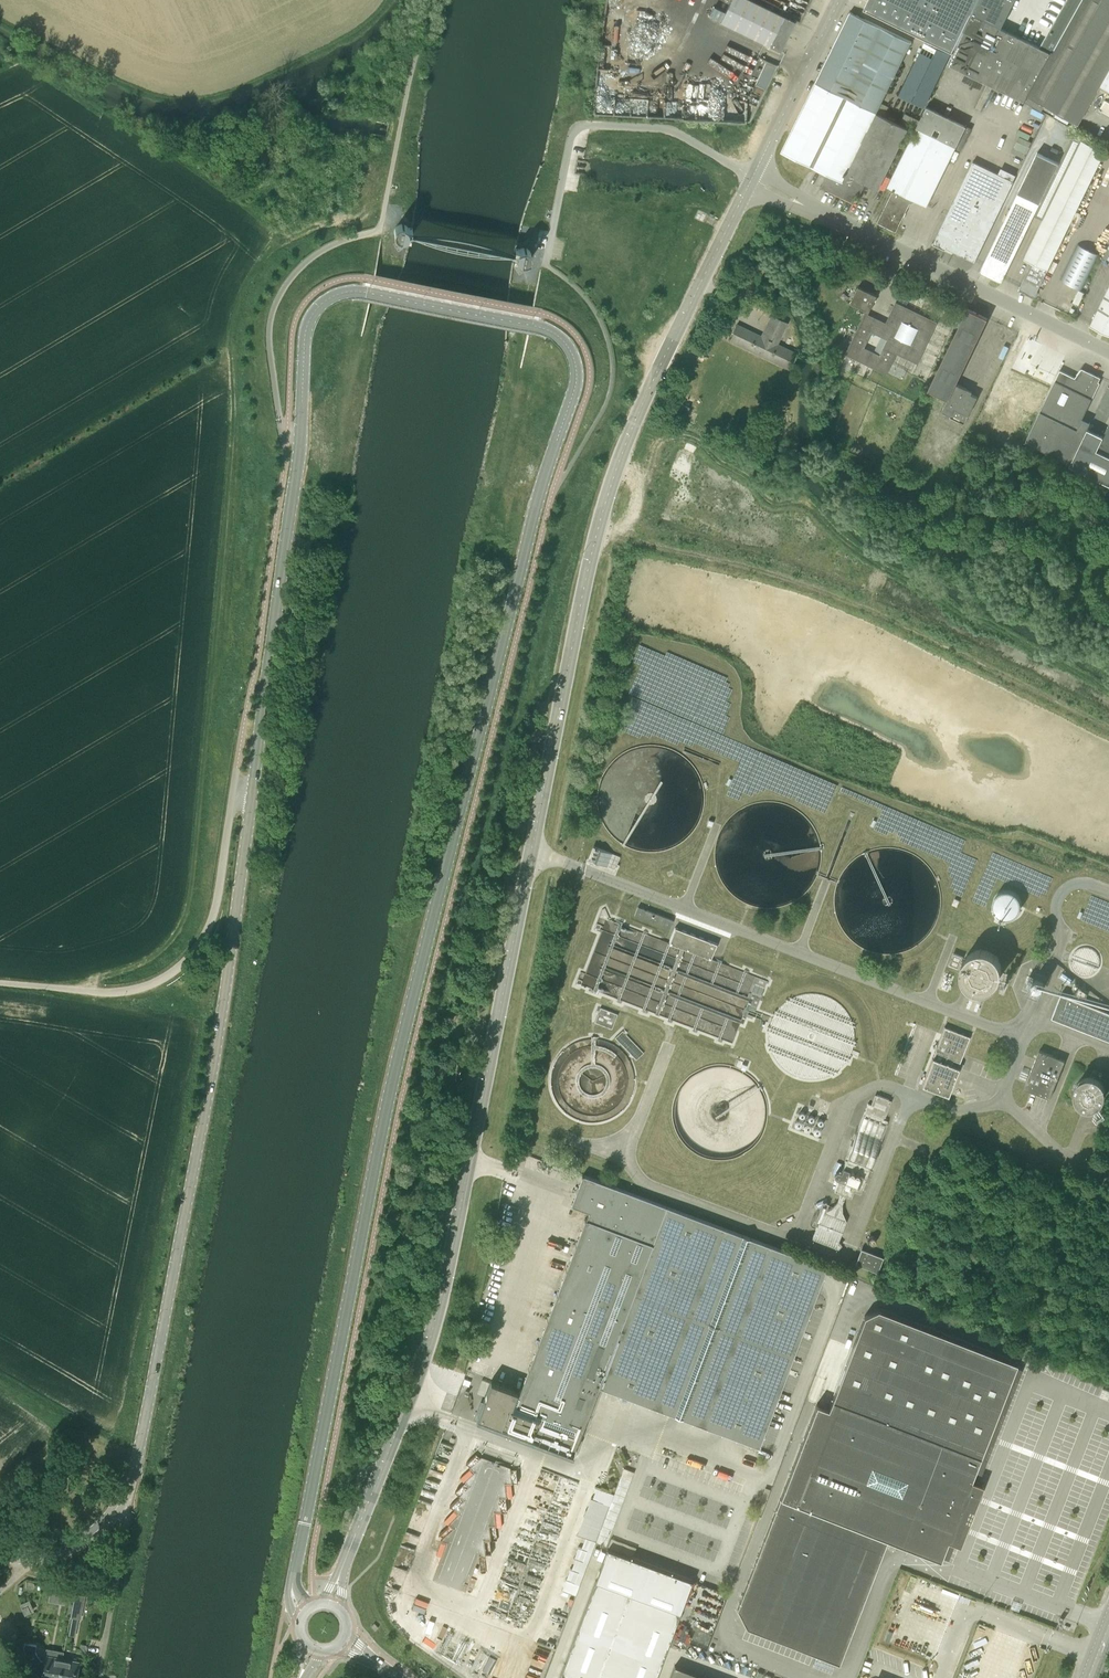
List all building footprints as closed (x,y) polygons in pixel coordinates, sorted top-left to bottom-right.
[(768,46),(780,51),(795,22),(784,16),(750,0),(730,0),(719,22),(768,46)] [(978,0),(869,0),(865,9),(953,52),(972,14),(978,0)] [(953,52),(947,64),(987,83),(975,108),(980,111),(993,86),(1027,103),(1030,97),(1082,0),(1065,0),(1039,47),(1001,28),(1015,0),(978,0),(972,14),(953,52)] [(1030,97),(1078,124),(1108,69),(1108,0),(1082,0),(1030,97)] [(816,83),(877,113),(912,43),(851,13),(816,83)] [(768,86),(777,63),(765,59),(757,82),(768,86)] [(1100,85),(1108,90),(1108,69),(1100,85)] [(847,174),(865,183),(877,189),(907,128),(877,113),(816,83),(782,152),(826,174),(843,182),(847,174)] [(1104,100),(1099,110),(1108,116),(1108,103),(1104,100)] [(893,190),(877,223),(895,232),(912,199),(926,206),(966,126),(927,107),(923,115),(922,114),(887,186),(893,190)] [(912,125),(916,115),(906,111),(902,121),(912,125)] [(1024,157),(1027,150),(1028,151),(1033,140),(1020,135),(1013,153),(1024,157)] [(1059,163),(1034,215),(1043,219),(1024,258),(1032,262),(1019,288),(1035,296),(1105,152),(1072,136),(1059,163)] [(1034,215),(1059,163),(1037,153),(1018,192),(979,272),(1001,283),(1034,215)] [(974,262),(1013,181),(973,161),(934,242),(933,241),(932,244),(945,250),(946,248),(974,262)] [(843,182),(826,174),(820,187),(852,203),(856,195),(859,196),(865,183),(847,174),(843,182)] [(409,231),(412,231),(413,228),(411,228),(409,227),(408,228),(408,227),(407,226),(406,225),(405,225),(404,225),(404,224),(403,224),(402,224),(401,224),(400,224),(399,225),(398,225),(397,226),(396,226),(396,227),(395,228),(395,229),(394,230),(394,231),(394,232),(394,233),(394,234),(395,235),(395,236),(396,236),(396,237),(397,237),(397,238),(398,238),(398,239),(399,239),(400,239),(401,239),(402,239),(403,239),(404,239),(405,239),(406,238),(407,238),(409,239),(410,239),(411,236),(408,235),(408,233),(409,231)] [(1075,286),(1082,290),(1099,254),(1078,244),(1061,280),(1075,286)] [(515,251),(518,252),(517,254),(517,256),(514,256),(513,259),(515,259),(517,260),(517,259),(518,260),(518,261),(519,261),(520,262),(521,263),(522,263),(523,263),(524,263),(525,263),(526,263),(527,263),(527,262),(528,262),(529,261),(530,260),(530,259),(531,259),(531,258),(531,257),(531,256),(531,255),(531,254),(531,253),(531,252),(530,252),(530,251),(530,250),(529,250),(528,249),(527,249),(527,248),(526,248),(525,248),(524,248),(523,248),(522,248),(521,248),(520,249),(519,249),(517,248),(515,248),(515,251)] [(1089,326),(1108,335),(1108,285),(1089,326)] [(1075,286),(1072,292),(1074,294),(1072,299),(1069,298),(1067,303),(1077,308),(1085,291),(1082,290),(1075,286)] [(858,287),(850,303),(869,312),(877,296),(858,287)] [(915,362),(934,323),(897,305),(887,326),(866,316),(847,355),(887,374),(897,354),(915,362)] [(967,308),(928,389),(948,399),(942,411),(951,415),(950,417),(964,423),(977,396),(966,391),(967,389),(956,383),(987,318),(967,308)] [(797,353),(777,344),(787,322),(772,315),(761,336),(737,324),(729,340),(789,369),(797,353)] [(1088,424),(1081,421),(1100,383),(1098,382),(1100,378),(1081,368),(1077,377),(1060,370),(1026,441),(1070,464),(1086,430),(1088,424)] [(673,415),(684,419),(689,407),(678,402),(673,415)] [(1102,437),(1096,450),(1108,457),(1108,423),(1102,437)] [(1096,450),(1102,437),(1086,430),(1070,464),(1108,483),(1108,457),(1096,450)] [(649,732),(678,743),(682,733),(677,731),(680,723),(675,721),(676,717),(664,713),(660,722),(653,720),(649,732)] [(608,852),(591,846),(588,856),(605,861),(608,852)] [(998,915),(1000,916),(1003,917),(1005,918),(1008,918),(1011,917),(1013,916),(1015,915),(1017,913),(1019,911),(1020,908),(1021,906),(1021,903),(1020,901),(1019,898),(1018,896),(1016,894),(1014,892),(1012,891),(1009,890),(1007,890),(1003,890),(1001,891),(999,892),(997,894),(995,896),(994,898),(993,901),(993,904),(993,906),(993,909),(995,911),(996,913),(998,915)] [(638,907),(635,917),(664,928),(667,919),(638,907)] [(717,943),(675,927),(668,943),(711,960),(717,943)] [(1092,974),(1099,969),(1101,961),(1099,953),(1092,947),(1084,946),(1076,950),(1072,957),(1072,965),(1077,972),(1084,975),(1092,974)] [(954,953),(949,964),(962,969),(962,972),(962,975),(963,978),(965,980),(964,981),(967,985),(968,984),(971,987),(974,988),(976,989),(978,989),(982,990),(987,990),(987,989),(989,988),(992,987),(994,985),(996,983),(998,981),(1000,977),(1000,974),(1001,970),(1001,967),(1000,965),(999,962),(998,960),(999,959),(995,955),(995,956),(992,954),(988,952),(985,951),(981,950),(976,950),(976,951),(973,952),(970,954),(968,956),(966,958),(954,953)] [(831,1077),(850,1060),(857,1036),(850,1012),(830,996),(805,992),(783,1003),(769,1024),(769,1049),(783,1070),(806,1080),(831,1077)] [(1052,1018),(1108,1041),(1108,1014),(1061,995),(1052,1018)] [(594,1023),(611,1030),(617,1015),(597,1007),(594,1013),(597,1014),(594,1023)] [(959,1068),(958,1067),(970,1037),(944,1027),(922,1085),(948,1096),(959,1068)] [(583,1039),(580,1040),(572,1043),(565,1047),(559,1053),(554,1060),(551,1067),(549,1075),(549,1084),(550,1092),(553,1099),(557,1107),(562,1113),(569,1118),(577,1121),(585,1123),(593,1124),(601,1123),(609,1120),(616,1116),(622,1110),(627,1104),(631,1096),(633,1088),(634,1080),(633,1072),(630,1064),(626,1057),(621,1051),(614,1045),(607,1042),(599,1039),(591,1038),(583,1039)] [(1018,1085),(1050,1098),(1065,1059),(1033,1047),(1018,1085)] [(1075,1092),(1075,1096),(1076,1098),(1077,1100),(1079,1102),(1081,1104),(1082,1105),(1085,1106),(1087,1107),(1089,1107),(1091,1107),(1093,1107),(1095,1106),(1097,1105),(1099,1104),(1101,1102),(1102,1100),(1103,1098),(1104,1096),(1105,1094),(1105,1092),(1105,1090),(1104,1087),(1103,1085),(1102,1083),(1101,1082),(1100,1079),(1102,1074),(1093,1070),(1091,1076),(1089,1077),(1087,1077),(1085,1078),(1083,1079),(1081,1080),(1079,1082),(1078,1084),(1077,1085),(1076,1088),(1075,1090),(1075,1092)] [(854,1190),(860,1192),(889,1119),(882,1116),(889,1099),(877,1095),(873,1105),(868,1103),(834,1190),(851,1196),(854,1190)] [(583,1175),(571,1204),(589,1211),(586,1218),(585,1218),(520,1392),(518,1391),(518,1390),(491,1380),(483,1401),(481,1400),(474,1418),(572,1456),(582,1431),(599,1386),(759,1447),(827,1267),(583,1175)] [(842,1244),(838,1241),(846,1221),(842,1212),(831,1208),(823,1212),(812,1238),(838,1248),(842,1244)] [(855,1263),(878,1271),(883,1256),(861,1247),(855,1263)] [(864,1315),(852,1347),(850,1352),(846,1363),(828,1408),(826,1408),(825,1407),(817,1404),(816,1405),(801,1444),(754,1566),(753,1568),(737,1609),(742,1618),(747,1628),(753,1631),(814,1654),(836,1663),(839,1664),(888,1539),(902,1545),(940,1560),(948,1540),(950,1541),(960,1544),(983,1484),(973,1481),(971,1480),(1016,1363),(972,1345),(878,1309),(864,1315)] [(518,1481),(518,1466),(501,1466),(500,1481),(518,1481)] [(606,1545),(634,1472),(623,1468),(597,1545),(606,1545)] [(579,1593),(594,1538),(588,1537),(586,1546),(577,1544),(564,1589),(579,1593)] [(689,1580),(606,1549),(557,1677),(654,1677),(689,1580)] [(52,1584),(51,1593),(67,1595),(68,1587),(52,1584)] [(74,1593),(67,1634),(72,1635),(76,1617),(79,1618),(84,1595),(74,1593)] [(423,1610),(426,1599),(414,1595),(410,1606),(423,1610)] [(25,1613),(33,1610),(28,1600),(21,1603),(25,1613)] [(550,1646),(559,1646),(559,1629),(560,1629),(560,1617),(550,1617),(550,1646)] [(436,1639),(442,1627),(427,1619),(420,1631),(436,1639)] [(54,1677),(59,1677),(63,1657),(52,1655),(52,1654),(49,1653),(49,1654),(46,1653),(44,1659),(41,1659),(33,1664),(38,1671),(44,1672),(43,1676),(54,1677)] [(59,1677),(74,1677),(77,1662),(76,1661),(77,1658),(73,1658),(73,1659),(63,1657),(59,1677)] [(675,1663),(670,1677),(715,1677),(675,1663)]
